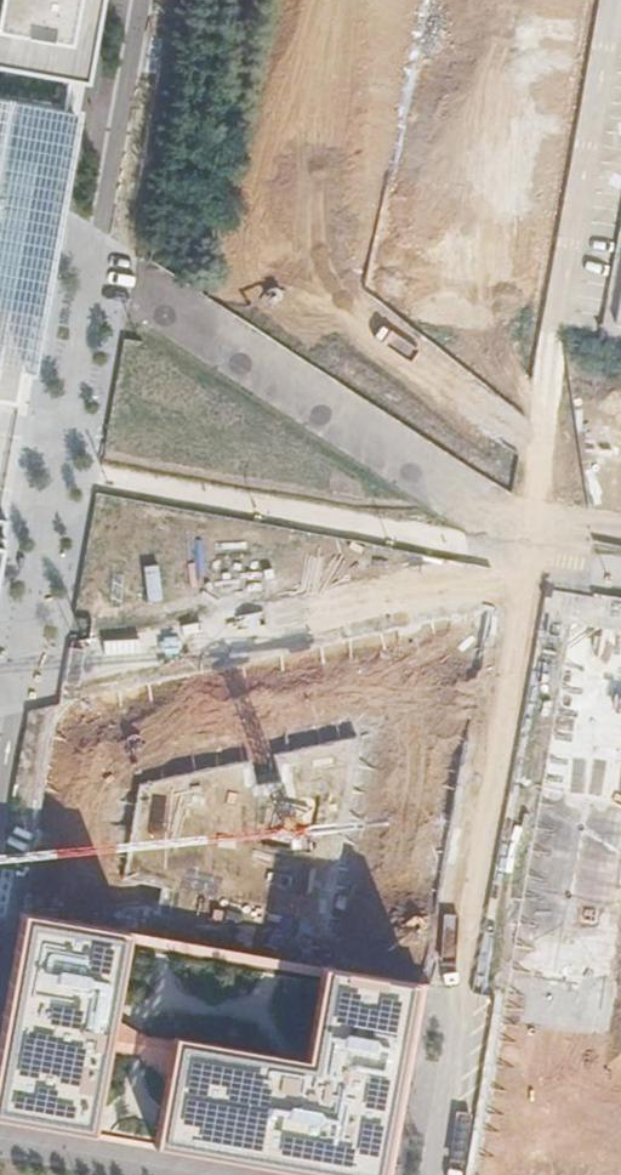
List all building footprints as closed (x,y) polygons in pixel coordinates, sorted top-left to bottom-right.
[(63,114),(66,98),(82,100),(100,0),(0,0),(0,104),(63,114)] [(19,421),(35,331),(72,130),(61,128),(63,114),(0,104),(0,418),(19,421)] [(360,306),(356,344),(432,352),(436,314),(360,306)] [(476,360),(482,326),(450,321),(444,354),(476,360)] [(504,373),(548,382),(556,345),(511,335),(504,373)] [(280,483),(293,407),(135,380),(122,455),(280,483)] [(262,579),(276,503),(120,475),(106,551),(262,579)] [(70,682),(35,868),(120,884),(145,761),(376,704),(338,930),(427,944),(495,587),(70,682)] [(545,784),(620,799),(620,611),(581,603),(545,784)] [(519,905),(470,1164),(528,1174),(565,1174),(613,923),(519,905)] [(22,912),(0,1034),(0,1119),(297,1173),(308,1174),(390,1174),(424,985),(22,912)]
